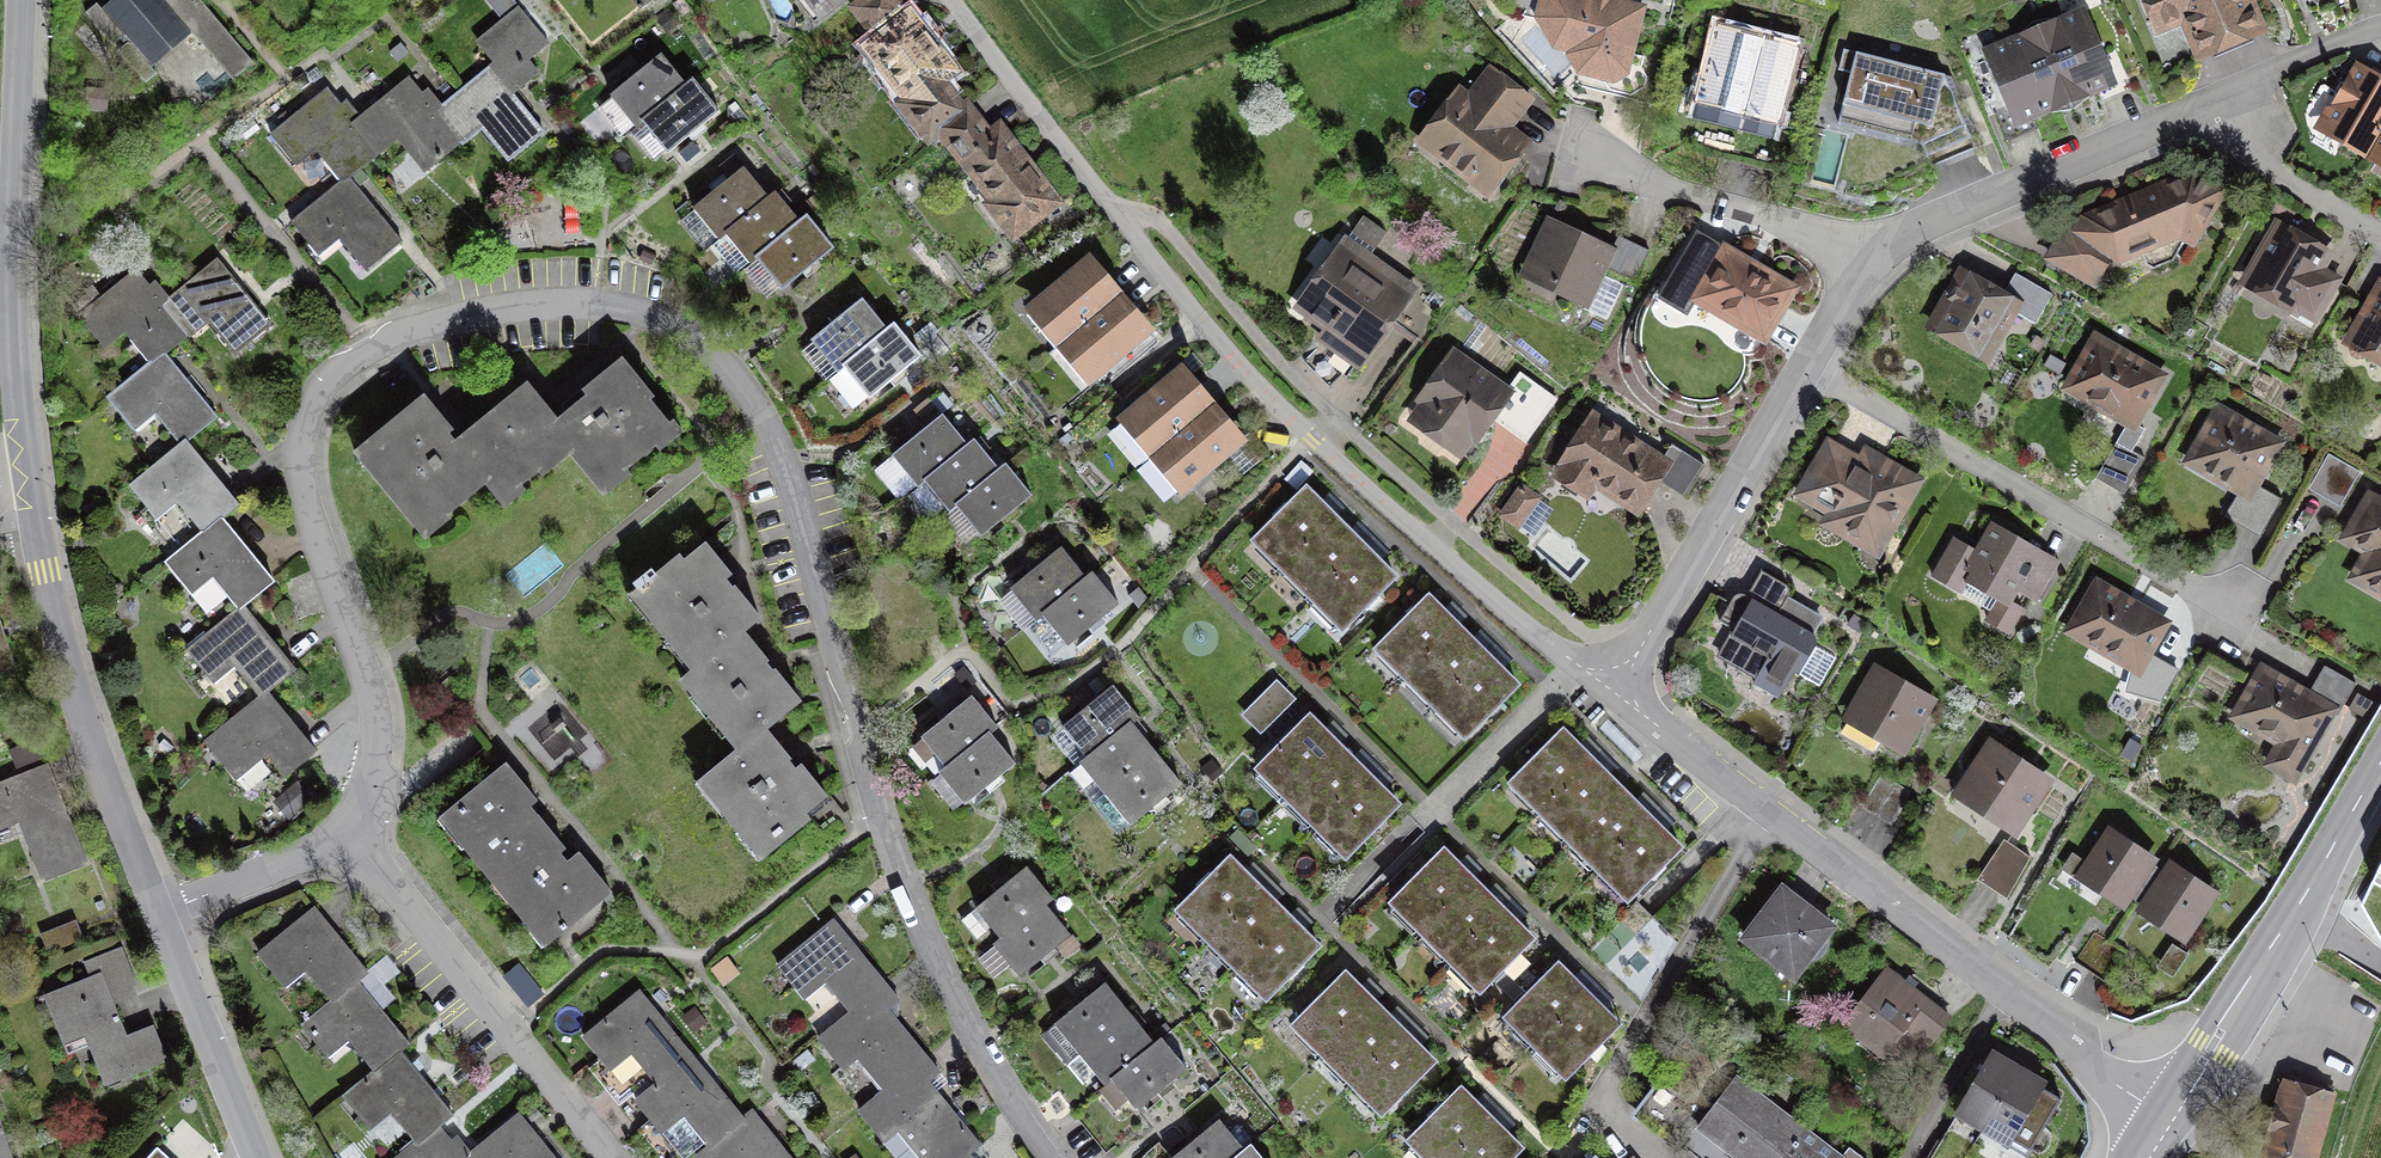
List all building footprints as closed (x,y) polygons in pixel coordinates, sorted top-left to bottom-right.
[(98,7),(147,63),(185,30),(226,78),(250,58),(200,0),(105,0),(98,7)] [(818,16),(839,0),(806,0),(818,16)] [(852,7),(874,36),(907,12),(898,0),(861,0),(852,7)] [(1609,0),(1541,0),(1534,22),(1552,53),(1566,56),(1578,80),(1614,89),(1630,78),(1647,10),(1609,0)] [(2159,39),(2183,29),(2198,65),(2269,36),(2254,0),(2143,0),(2159,39)] [(2082,11),(2038,30),(2069,101),(2096,89),(2098,94),(2129,80),(2115,49),(2101,55),(2082,11)] [(471,49),(489,71),(434,114),(460,148),(480,132),(507,166),(543,138),(513,100),(539,80),(526,63),(545,48),(517,13),(471,49)] [(936,132),(962,112),(939,82),(952,72),(909,16),(869,47),(911,103),(906,107),(928,137),(936,132)] [(2038,30),(1986,52),(2005,97),(1991,103),(2004,133),(2034,120),(2032,116),(2069,101),(2038,30)] [(1776,153),(1800,56),(1720,36),(1696,132),(1776,153)] [(1850,73),(1842,105),(1912,123),(1931,166),(1974,148),(1944,76),(1843,49),(1838,70),(1850,73)] [(661,60),(611,102),(636,132),(642,127),(686,90),(661,60)] [(2356,63),(2316,134),(2369,164),(2380,143),(2380,77),(2356,63)] [(1528,101),(1491,72),(1470,98),(1461,91),(1423,141),(1487,191),(1517,152),(1499,138),(1528,101)] [(434,114),(408,82),(348,129),(373,161),(396,143),(423,177),(460,148),(434,114)] [(642,127),(667,159),(718,118),(693,85),(686,90),(642,127)] [(105,92),(88,90),(86,106),(103,108),(105,92)] [(325,100),(273,141),(296,169),(315,155),(340,187),(347,182),(373,161),(348,129),(325,100)] [(962,112),(936,132),(947,147),(949,145),(1015,232),(1055,202),(1000,129),(990,137),(968,108),(962,112)] [(1837,170),(1851,126),(1830,119),(1816,164),(1837,170)] [(2369,164),(2380,171),(2380,143),(2369,164)] [(743,175),(691,216),(715,246),(725,239),(767,204),(743,175)] [(2075,222),(2045,265),(2097,291),(2112,265),(2120,270),(2178,246),(2195,254),(2225,196),(2186,176),(2075,222)] [(363,274),(398,247),(347,182),(340,187),(289,227),(315,261),(338,243),(363,274)] [(800,229),(775,198),(767,204),(725,239),(750,269),(760,261),(800,229)] [(1610,251),(1550,222),(1527,270),(1587,299),(1599,274),(1603,266),(1634,281),(1649,250),(1618,235),(1610,251)] [(834,256),(808,223),(800,229),(760,261),(786,295),(834,256)] [(2337,258),(2276,224),(2240,288),(2317,331),(2345,283),(2328,274),(2337,258)] [(1795,289),(1718,245),(1685,303),(1762,347),(1795,289)] [(1424,297),(1348,246),(1296,322),(1373,373),(1424,297)] [(1055,354),(1121,298),(1089,260),(1023,316),(1055,354)] [(270,330),(220,267),(160,314),(181,341),(204,323),(233,359),(270,330)] [(1964,273),(1932,329),(1984,358),(2012,310),(2035,323),(2052,294),(2018,275),(2006,296),(1964,273)] [(1623,285),(1599,274),(1587,299),(1582,310),(1606,320),(1623,285)] [(134,279),(81,322),(103,349),(121,335),(147,367),(161,356),(181,341),(160,314),(134,279)] [(2380,283),(2344,347),(2380,369),(2380,284),(2380,283)] [(1121,298),(1055,354),(1087,392),(1154,337),(1121,298)] [(861,306),(811,346),(834,375),(843,368),(885,335),(861,306)] [(870,401),(920,362),(894,328),(885,335),(843,368),(870,401)] [(2169,380),(2094,338),(2061,396),(2137,438),(2169,380)] [(1512,397),(1452,355),(1404,424),(1464,466),(1512,397)] [(147,367),(103,401),(131,436),(153,419),(177,449),(183,444),(213,421),(161,356),(147,367)] [(620,363),(547,421),(522,389),(493,412),(544,476),(571,454),(603,494),(678,434),(620,363)] [(1148,462),(1215,407),(1183,369),(1116,424),(1148,462)] [(501,510),(544,476),(493,412),(452,445),(418,403),(348,459),(416,544),(484,490),(501,510)] [(1247,446),(1215,407),(1148,462),(1180,501),(1247,446)] [(2288,447),(2218,408),(2183,469),(2253,508),(2288,447)] [(1671,443),(1660,460),(1594,418),(1557,476),(1585,493),(1594,479),(1638,507),(1655,479),(1685,497),(1705,465),(1671,443)] [(942,421),(890,461),(913,490),(922,484),(965,450),(942,421)] [(1858,461),(1827,442),(1793,501),(1826,520),(1819,531),(1881,566),(1928,486),(1865,450),(1858,461)] [(999,476),(974,443),(965,450),(922,484),(947,516),(954,511),(999,476)] [(183,444),(126,491),(153,524),(174,507),(201,540),(220,526),(238,511),(183,444)] [(2359,472),(2328,454),(2311,484),(2342,502),(2359,472)] [(1030,502),(1005,471),(999,476),(954,511),(979,542),(1030,502)] [(1536,498),(1521,487),(1502,514),(1517,525),(1536,498)] [(1306,488),(1256,537),(1286,567),(1335,518),(1306,488)] [(2369,495),(2339,547),(2362,560),(2346,588),(2380,608),(2380,502),(2369,495)] [(1080,510),(1028,552),(1054,583),(1061,577),(1105,541),(1080,510)] [(1364,546),(1335,518),(1286,567),(1314,595),(1364,546)] [(201,540),(165,569),(189,598),(208,583),(235,617),(240,612),(270,588),(220,526),(201,540)] [(1952,540),(1927,585),(1959,603),(1967,589),(1998,606),(1984,631),(2008,645),(2025,615),(2011,608),(2017,597),(2038,608),(2062,567),(1991,527),(1976,553),(1952,540)] [(1061,577),(1086,608),(1137,566),(1111,535),(1105,541),(1061,577)] [(1394,576),(1364,546),(1314,595),(1344,625),(1394,576)] [(705,547),(632,604),(690,679),(745,637),(764,623),(705,547)] [(1753,682),(1779,695),(1819,617),(1753,583),(1747,595),(1735,589),(1718,620),(1735,629),(1731,636),(1767,655),(1753,682)] [(2173,628),(2095,584),(2063,641),(2142,684),(2173,628)] [(1429,597),(1379,646),(1408,675),(1458,626),(1429,597)] [(235,617),(183,657),(211,690),(231,674),(256,702),(264,696),(291,676),(240,612),(235,617)] [(1458,626),(1408,675),(1437,704),(1486,654),(1458,626)] [(690,679),(677,689),(734,758),(764,735),(799,709),(745,637),(690,679)] [(11,677),(0,642),(0,681),(11,677)] [(1516,684),(1486,654),(1437,704),(1466,733),(1516,684)] [(2310,697),(2262,670),(2237,716),(2280,740),(2267,763),(2292,777),(2329,712),(2337,716),(2356,684),(2327,668),(2310,697)] [(1939,707),(1875,671),(1842,727),(1906,764),(1939,707)] [(1276,688),(1243,721),(1262,740),(1295,707),(1276,688)] [(1136,723),(1112,693),(1060,735),(1085,765),(1130,728),(1136,723)] [(282,784),(314,758),(264,696),(256,702),(201,747),(233,787),(264,761),(282,784)] [(972,704),(920,743),(945,776),(992,741),(997,737),(972,704)] [(1310,716),(1260,765),(1290,795),(1339,745),(1310,716)] [(1078,770),(1102,799),(1154,757),(1130,728),(1085,765),(1078,770)] [(1563,731),(1513,780),(1543,809),(1592,760),(1563,731)] [(696,789),(757,866),(825,812),(764,735),(734,758),(696,789)] [(962,810),(1014,770),(992,741),(945,776),(940,781),(962,810)] [(2020,760),(1990,742),(1960,790),(1988,808),(1985,813),(2015,832),(2048,782),(2018,763),(2020,760)] [(1339,745),(1290,795),(1318,823),(1368,774),(1339,745)] [(484,748),(446,778),(463,801),(502,771),(484,748)] [(1179,788),(1154,757),(1102,799),(1128,830),(1179,788)] [(1621,788),(1592,760),(1543,809),(1571,837),(1621,788)] [(485,887),(547,838),(526,812),(533,806),(504,769),(502,771),(463,801),(435,823),(485,887)] [(0,788),(0,836),(16,830),(38,887),(86,869),(47,770),(0,788)] [(1397,803),(1368,774),(1318,823),(1348,852),(1397,803)] [(1910,791),(1880,774),(1864,803),(1893,820),(1910,791)] [(1649,817),(1621,788),(1571,837),(1600,866),(1649,817)] [(1679,846),(1649,817),(1600,866),(1629,896),(1679,846)] [(2153,860),(2109,831),(2081,873),(2125,902),(2153,860)] [(566,862),(547,838),(485,887),(539,956),(611,899),(576,854),(566,862)] [(2032,858),(2004,839),(1980,875),(2008,894),(2032,858)] [(1444,850),(1394,898),(1424,928),(1473,879),(1444,850)] [(1230,858),(1181,907),(1210,936),(1259,887),(1230,858)] [(2372,879),(2380,884),(2380,864),(2372,879)] [(2187,934),(2213,895),(2170,866),(2143,905),(2187,934)] [(1027,875),(975,916),(1000,947),(1047,910),(1052,906),(1027,875)] [(1473,879),(1424,928),(1452,956),(1501,907),(1473,879)] [(1784,885),(1743,939),(1801,983),(1842,929),(1784,885)] [(1288,915),(1259,887),(1210,936),(1238,964),(1288,915)] [(1531,937),(1501,907),(1452,956),(1482,986),(1531,937)] [(994,952),(1017,981),(1070,939),(1047,910),(1000,947),(994,952)] [(313,913),(255,961),(282,993),(302,977),(331,1011),(359,989),(370,980),(313,913)] [(1317,945),(1288,915),(1238,964),(1268,994),(1317,945)] [(75,920),(42,934),(49,950),(82,936),(75,920)] [(846,1017),(886,985),(833,920),(773,969),(804,1008),(825,991),(846,1017)] [(165,1060),(152,1026),(125,1036),(109,994),(136,984),(121,947),(83,962),(89,976),(42,994),(61,1044),(85,1035),(104,1084),(165,1060)] [(1558,964),(1509,1013),(1538,1042),(1587,993),(1558,964)] [(1951,1017),(1886,968),(1845,1021),(1886,1051),(1901,1032),(1925,1050),(1951,1017)] [(1346,972),(1296,1022),(1326,1051),(1375,1002),(1346,972)] [(908,1012),(886,985),(846,1017),(814,1042),(842,1076),(858,1063),(883,1095),(927,1060),(896,1022),(908,1012)] [(1066,1064),(1075,1057),(1128,1015),(1104,985),(1042,1034),(1066,1064)] [(331,1011),(305,1031),(327,1060),(345,1046),(372,1079),(398,1059),(408,1051),(359,989),(331,1011)] [(1587,993),(1538,1042),(1568,1072),(1617,1023),(1587,993)] [(652,1090),(690,1060),(638,995),(579,1042),(608,1079),(629,1062),(652,1090)] [(1375,1002),(1326,1051),(1354,1079),(1403,1030),(1375,1002)] [(1128,1015),(1075,1057),(1102,1090),(1106,1087),(1110,1084),(1155,1049),(1128,1015)] [(1433,1060),(1403,1030),(1354,1079),(1383,1109),(1433,1060)] [(1134,1115),(1185,1076),(1160,1045),(1155,1049),(1110,1084),(1134,1115)] [(2015,1072),(1989,1057),(1959,1108),(1985,1123),(2015,1072)] [(372,1079),(341,1103),(368,1137),(390,1120),(414,1150),(443,1128),(449,1124),(398,1059),(372,1079)] [(741,1125),(690,1060),(652,1090),(632,1105),(661,1141),(684,1123),(706,1152),(741,1125)] [(927,1060),(883,1095),(859,1114),(885,1146),(898,1135),(916,1157),(935,1157),(969,1131),(933,1087),(943,1079),(927,1060)] [(2015,1072),(1985,1123),(2030,1150),(2060,1099),(2015,1072)] [(2284,1076),(2262,1155),(2271,1157),(2317,1157),(2336,1090),(2284,1076)] [(1742,1079),(1703,1131),(1739,1157),(1843,1157),(1845,1155),(1742,1079)] [(1102,1090),(1078,1109),(1110,1150),(1138,1128),(1106,1087),(1102,1090)] [(1412,1137),(1433,1157),(1450,1157),(1490,1118),(1461,1089),(1412,1137)] [(741,1125),(706,1152),(699,1157),(784,1157),(751,1117),(741,1125)] [(1450,1157),(1508,1157),(1519,1147),(1490,1118),(1450,1157)] [(515,1119),(465,1157),(547,1157),(515,1119)] [(0,1121),(0,1157),(12,1157),(0,1121)] [(1181,1157),(1244,1157),(1245,1157),(1221,1126),(1181,1157)] [(443,1128),(414,1150),(402,1157),(465,1157),(443,1128)] [(969,1131),(935,1157),(974,1157),(984,1150),(969,1131)] [(154,1157),(171,1157),(161,1149),(154,1157)]
